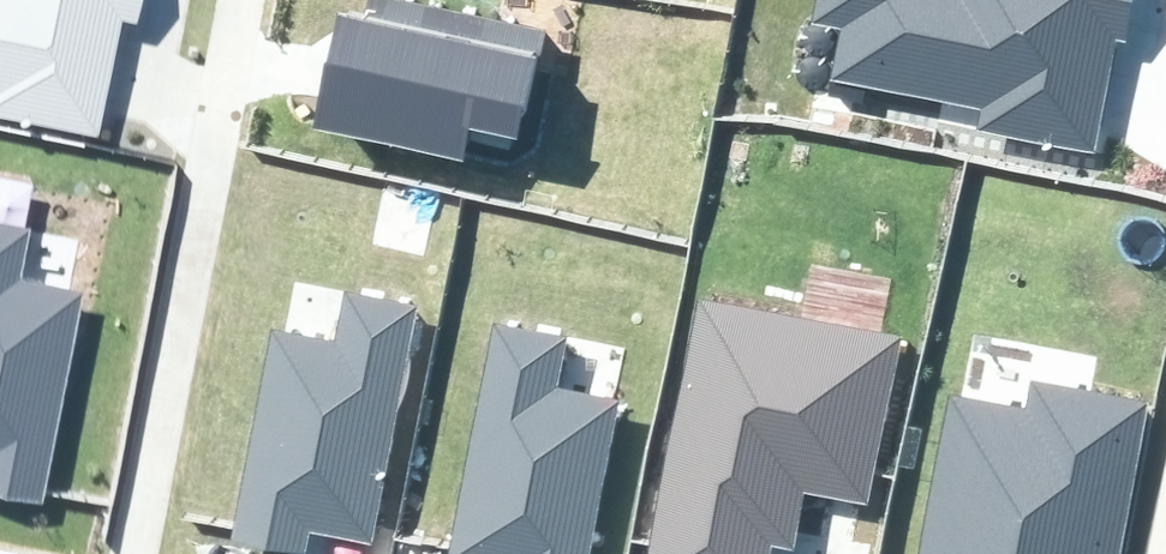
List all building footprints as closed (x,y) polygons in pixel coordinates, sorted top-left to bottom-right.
[(99,135),(111,74),(121,20),(139,24),(144,0),(0,0),(0,115),(99,135)] [(463,163),(471,130),(520,141),(544,34),(395,0),(370,0),(365,19),(338,13),(324,77),(312,129),(463,163)] [(1092,150),(1107,72),(1114,38),(1125,40),(1133,0),(812,0),(807,24),(840,31),(830,81),(981,111),(978,127),(1092,150)] [(42,504),(83,293),(20,281),(30,229),(0,223),(0,496),(42,504)] [(232,543),(290,553),(306,553),(310,535),(333,539),(372,546),(418,306),(345,292),(335,344),(272,332),(232,543)] [(770,546),(795,551),(805,494),(829,499),(870,506),(902,335),(697,297),(649,553),(769,553),(770,546)] [(620,400),(557,388),(567,336),(494,322),(449,553),(590,553),(620,400)] [(1150,401),(1031,379),(1026,407),(949,393),(919,553),(1122,553),(1150,401)]
